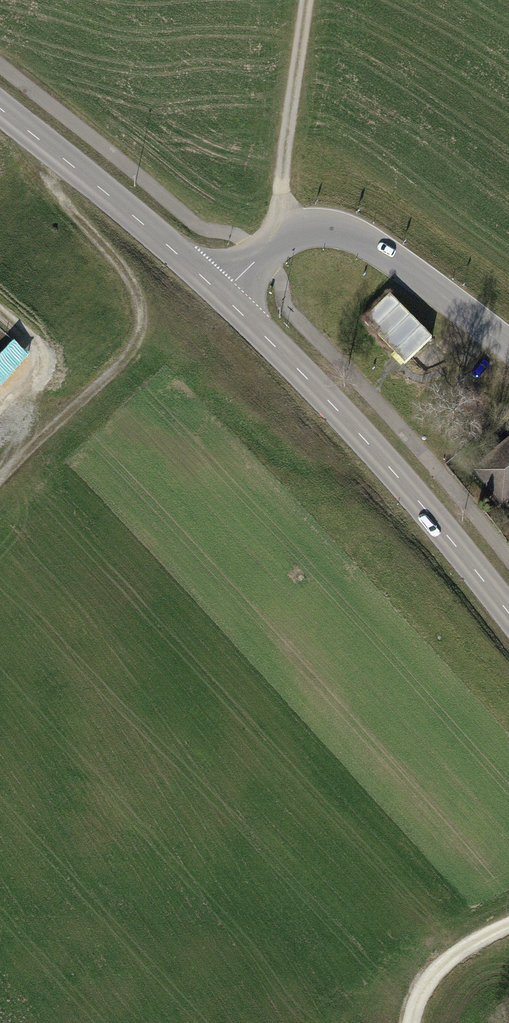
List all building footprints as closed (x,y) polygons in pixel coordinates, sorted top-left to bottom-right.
[(389,295),(362,319),(405,365),(433,338),(389,295)] [(471,468),(498,498),(508,488),(508,434),(471,468)]
